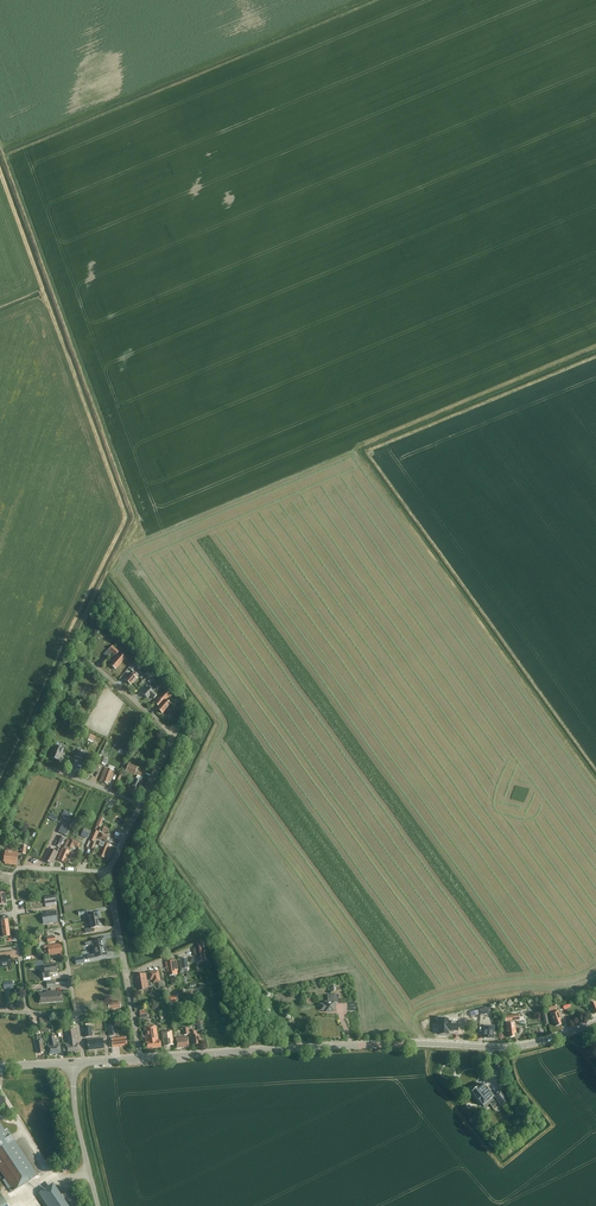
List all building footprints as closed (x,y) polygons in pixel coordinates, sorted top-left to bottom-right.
[(111,666),(115,670),(125,659),(118,653),(119,652),(113,646),(109,650),(118,658),(111,666)] [(140,666),(136,662),(131,668),(135,671),(140,666)] [(135,678),(137,676),(134,673),(132,675),(126,681),(130,685),(136,679),(135,678)] [(158,686),(153,683),(143,694),(148,698),(150,695),(154,699),(157,695),(153,691),(158,686)] [(167,689),(159,699),(163,703),(166,700),(170,695),(172,694),(172,693),(171,693),(171,692),(168,690),(167,689)] [(164,703),(158,709),(163,714),(168,707),(170,705),(166,701),(164,703)] [(97,737),(91,734),(88,739),(94,742),(97,737)] [(52,756),(60,760),(64,749),(56,746),(52,756)] [(86,753),(78,750),(76,756),(83,760),(86,753)] [(107,760),(102,757),(99,764),(105,766),(107,760)] [(129,763),(126,771),(135,775),(137,770),(138,767),(129,763)] [(110,784),(114,772),(105,768),(100,782),(108,785),(108,783),(110,784)] [(129,785),(126,791),(129,792),(129,793),(134,796),(135,794),(137,794),(142,782),(141,782),(140,781),(136,779),(135,779),(132,778),(130,781),(133,783),(132,786),(129,785)] [(65,835),(69,826),(63,824),(59,832),(65,835)] [(88,839),(92,831),(85,828),(81,836),(88,839)] [(95,842),(99,832),(94,829),(90,839),(95,842)] [(102,847),(100,850),(101,851),(101,852),(100,851),(98,855),(100,855),(99,857),(104,859),(105,858),(107,858),(112,846),(110,845),(111,842),(107,841),(109,836),(101,833),(99,838),(105,841),(104,843),(103,842),(101,842),(99,846),(102,847)] [(60,849),(61,845),(64,839),(60,837),(55,847),(60,849)] [(69,839),(66,845),(64,849),(63,849),(58,860),(66,864),(71,853),(70,852),(71,849),(72,850),(74,846),(78,848),(81,844),(72,839),(71,841),(69,839)] [(53,863),(58,852),(50,849),(44,861),(51,864),(51,862),(53,863)] [(17,865),(19,853),(6,851),(4,862),(6,862),(6,864),(17,865)] [(55,895),(44,896),(45,904),(57,902),(56,895),(55,895)] [(46,925),(58,922),(56,911),(42,914),(43,923),(45,922),(46,925)] [(100,914),(88,916),(89,923),(101,921),(100,914)] [(10,929),(9,921),(2,922),(2,921),(0,921),(0,930),(3,930),(10,929)] [(86,934),(95,932),(94,929),(102,927),(101,921),(89,923),(91,929),(86,930),(86,934)] [(0,935),(0,939),(4,938),(11,937),(10,929),(3,930),(4,934),(0,935)] [(92,942),(85,943),(86,947),(93,945),(94,950),(106,948),(104,939),(92,942)] [(196,949),(194,949),(195,956),(198,956),(199,963),(208,961),(204,942),(195,944),(196,949)] [(52,955),(63,954),(61,944),(48,946),(49,954),(52,954),(52,955)] [(91,955),(87,955),(88,959),(91,958),(95,958),(107,956),(106,948),(94,950),(94,954),(91,955)] [(11,966),(10,957),(0,958),(0,967),(11,966)] [(189,969),(188,958),(181,959),(181,960),(179,960),(180,974),(185,973),(185,972),(189,972),(188,969),(189,969)] [(177,971),(178,970),(176,960),(166,962),(167,969),(168,969),(169,976),(178,974),(177,971)] [(57,973),(56,965),(44,967),(45,971),(42,972),(43,979),(50,978),(50,974),(57,973)] [(159,970),(149,971),(150,980),(154,979),(154,982),(158,982),(160,982),(160,980),(160,979),(159,970)] [(144,989),(148,988),(146,973),(134,975),(137,988),(138,988),(138,991),(145,990),(144,989)] [(4,989),(14,988),(13,981),(3,982),(4,989)] [(46,994),(39,994),(40,1004),(63,1002),(62,993),(55,993),(55,992),(53,992),(53,988),(54,988),(54,982),(47,983),(47,989),(50,989),(51,992),(46,992),(46,994)] [(328,1002),(325,1003),(326,1004),(321,1004),(321,1010),(326,1010),(326,1012),(335,1011),(335,1003),(340,1002),(339,995),(328,995),(328,1002)] [(178,996),(168,998),(169,1004),(179,1002),(178,996)] [(556,1026),(561,1024),(560,1019),(561,1019),(558,1010),(556,1011),(556,1010),(550,1012),(552,1021),(554,1020),(556,1026)] [(439,1019),(439,1035),(449,1035),(449,1031),(458,1031),(458,1022),(449,1022),(449,1019),(439,1019)] [(515,1033),(516,1033),(514,1023),(513,1023),(508,1023),(506,1024),(507,1032),(509,1031),(509,1037),(515,1036),(515,1033)] [(92,1026),(84,1027),(86,1038),(93,1037),(92,1026)] [(147,1049),(160,1047),(159,1041),(158,1041),(155,1026),(144,1028),(147,1049)] [(494,1039),(494,1026),(484,1026),(483,1038),(494,1039)] [(67,1054),(80,1052),(77,1028),(65,1030),(66,1035),(65,1035),(66,1044),(65,1045),(67,1054)] [(164,1047),(174,1045),(172,1031),(171,1028),(167,1029),(167,1032),(162,1033),(164,1047)] [(193,1046),(201,1045),(200,1035),(197,1035),(197,1031),(191,1032),(193,1046)] [(49,1055),(61,1053),(58,1039),(55,1040),(54,1036),(46,1037),(49,1055)] [(113,1048),(128,1046),(126,1037),(111,1039),(113,1048)] [(178,1049),(189,1047),(188,1037),(176,1038),(178,1049)] [(88,1050),(104,1049),(103,1038),(88,1040),(88,1050)] [(44,1052),(45,1052),(43,1039),(36,1041),(37,1046),(36,1046),(37,1053),(39,1053),(39,1054),(44,1053),(44,1052)] [(477,1088),(472,1092),(483,1106),(488,1102),(490,1104),(492,1107),(498,1103),(501,1106),(503,1105),(507,1101),(508,1100),(501,1091),(494,1097),(483,1084),(478,1088),(477,1088)] [(6,1178),(14,1191),(38,1175),(7,1129),(5,1130),(0,1123),(0,1170),(6,1178)] [(37,1194),(45,1205),(69,1205),(54,1183),(37,1194)] [(0,1200),(0,1205),(8,1205),(3,1198),(0,1200)]
